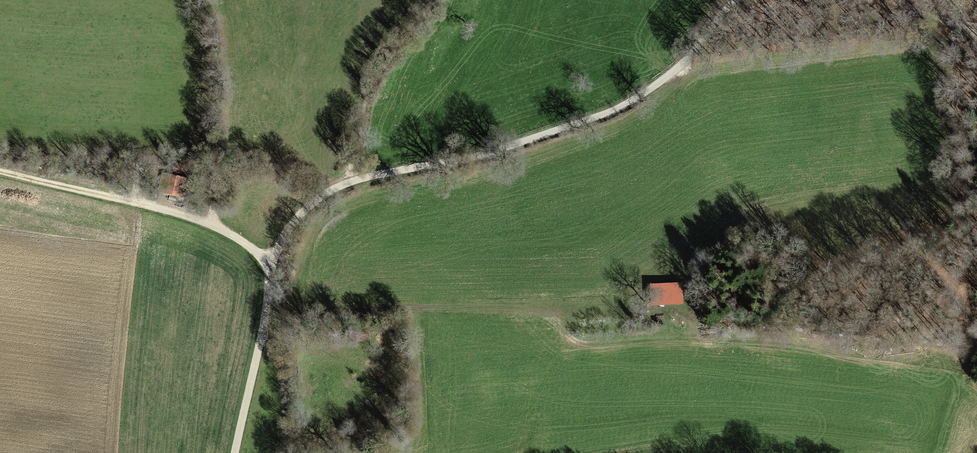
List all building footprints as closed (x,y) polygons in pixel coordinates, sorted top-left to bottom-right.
[(190,180),(169,175),(164,194),(185,199),(190,180)] [(683,289),(660,288),(659,300),(682,301),(683,289)]
